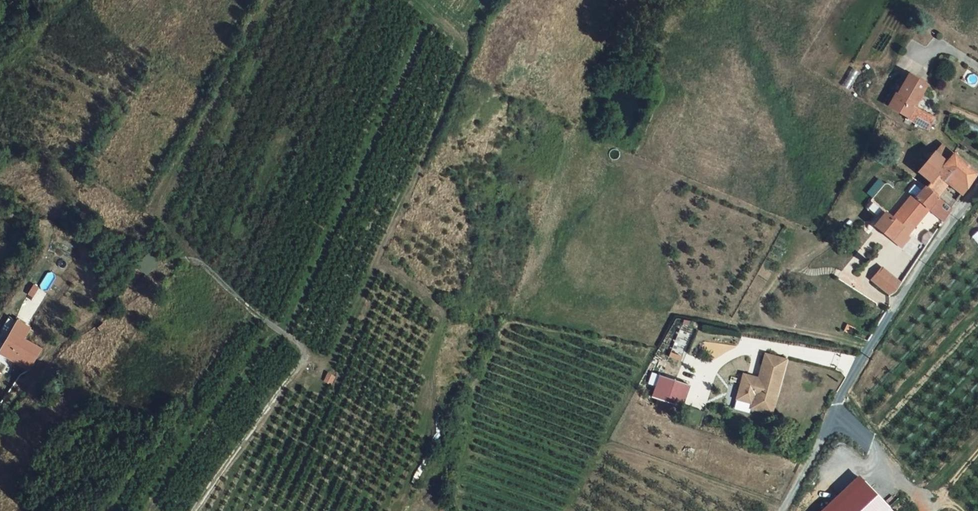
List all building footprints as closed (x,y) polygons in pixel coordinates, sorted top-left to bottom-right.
[(903,71),(898,80),(885,103),(899,111),(905,101),(910,104),(922,81),(903,71)] [(879,100),(885,103),(898,80),(892,75),(879,100)] [(931,116),(910,104),(905,101),(899,111),(898,112),(925,126),(931,116)] [(948,160),(954,154),(941,145),(936,151),(948,160)] [(966,187),(975,173),(954,154),(948,160),(936,151),(920,170),(930,178),(936,173),(944,180),(950,173),(962,184),(965,187),(966,187)] [(926,186),(934,193),(944,180),(936,173),(930,178),(926,186)] [(950,173),(944,180),(958,190),(962,184),(950,173)] [(941,222),(952,208),(934,193),(926,186),(921,191),(915,186),(908,194),(912,197),(893,219),(888,216),(876,230),(902,251),(910,240),(908,238),(915,229),(930,211),(941,222)] [(894,302),(904,286),(882,270),(871,285),(894,302)] [(42,345),(9,328),(0,343),(0,351),(5,354),(10,347),(18,352),(15,360),(30,368),(42,345)] [(758,391),(756,399),(772,403),(775,391),(777,392),(779,387),(781,388),(790,356),(769,350),(762,374),(747,370),(743,387),(758,391)] [(663,371),(656,393),(686,403),(693,381),(663,371)] [(335,379),(329,375),(325,382),(331,385),(335,379)] [(775,409),(781,388),(779,387),(777,392),(775,391),(772,403),(756,399),(754,404),(775,409)] [(821,510),(894,510),(859,474),(821,510)]
